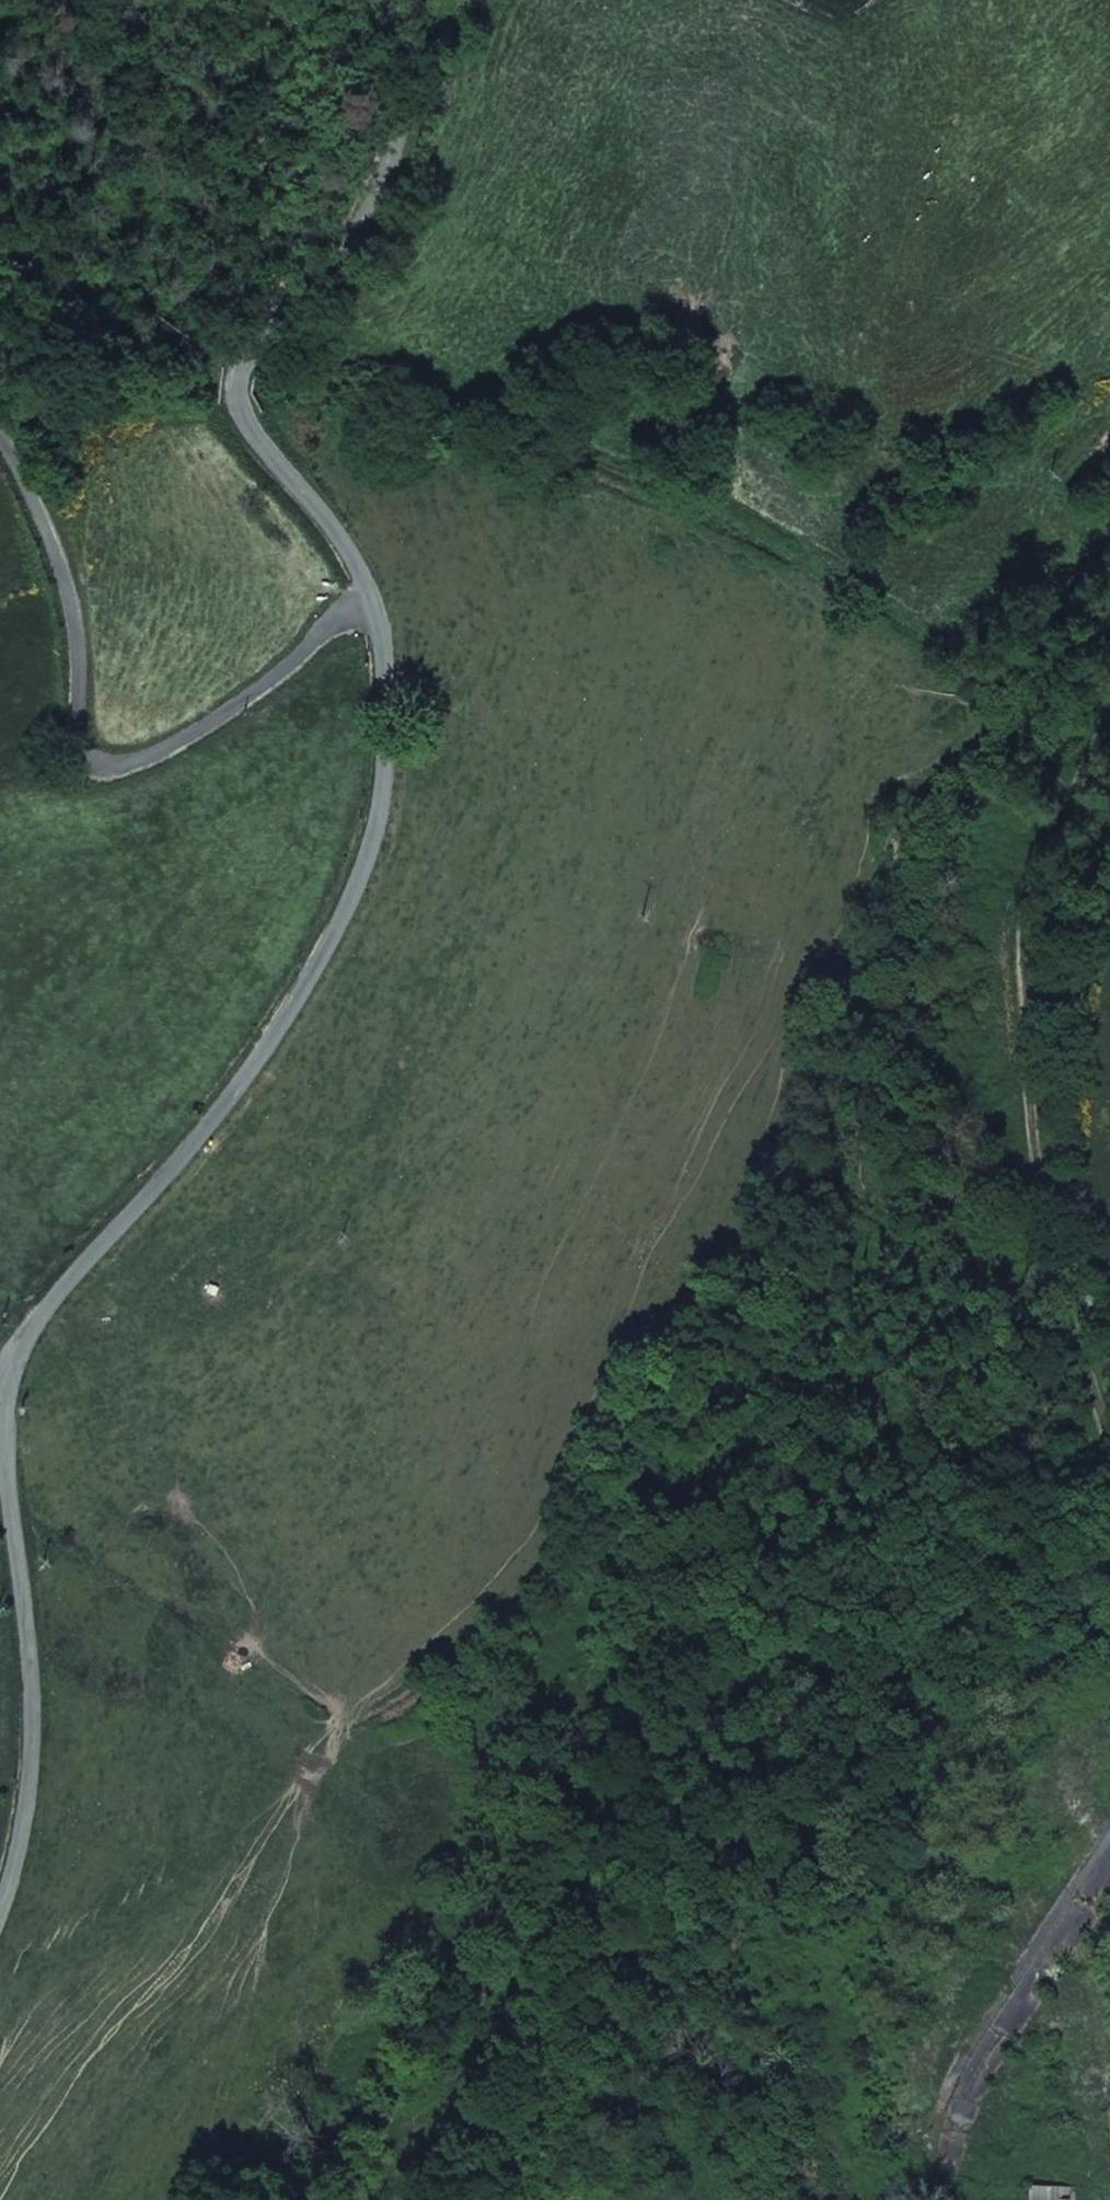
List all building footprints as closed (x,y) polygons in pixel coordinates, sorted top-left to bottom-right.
[(38,1363),(45,1368),(50,1363),(42,1358),(38,1363)] [(1071,2187),(1031,2187),(1031,2199),(1071,2199),(1071,2187)]
